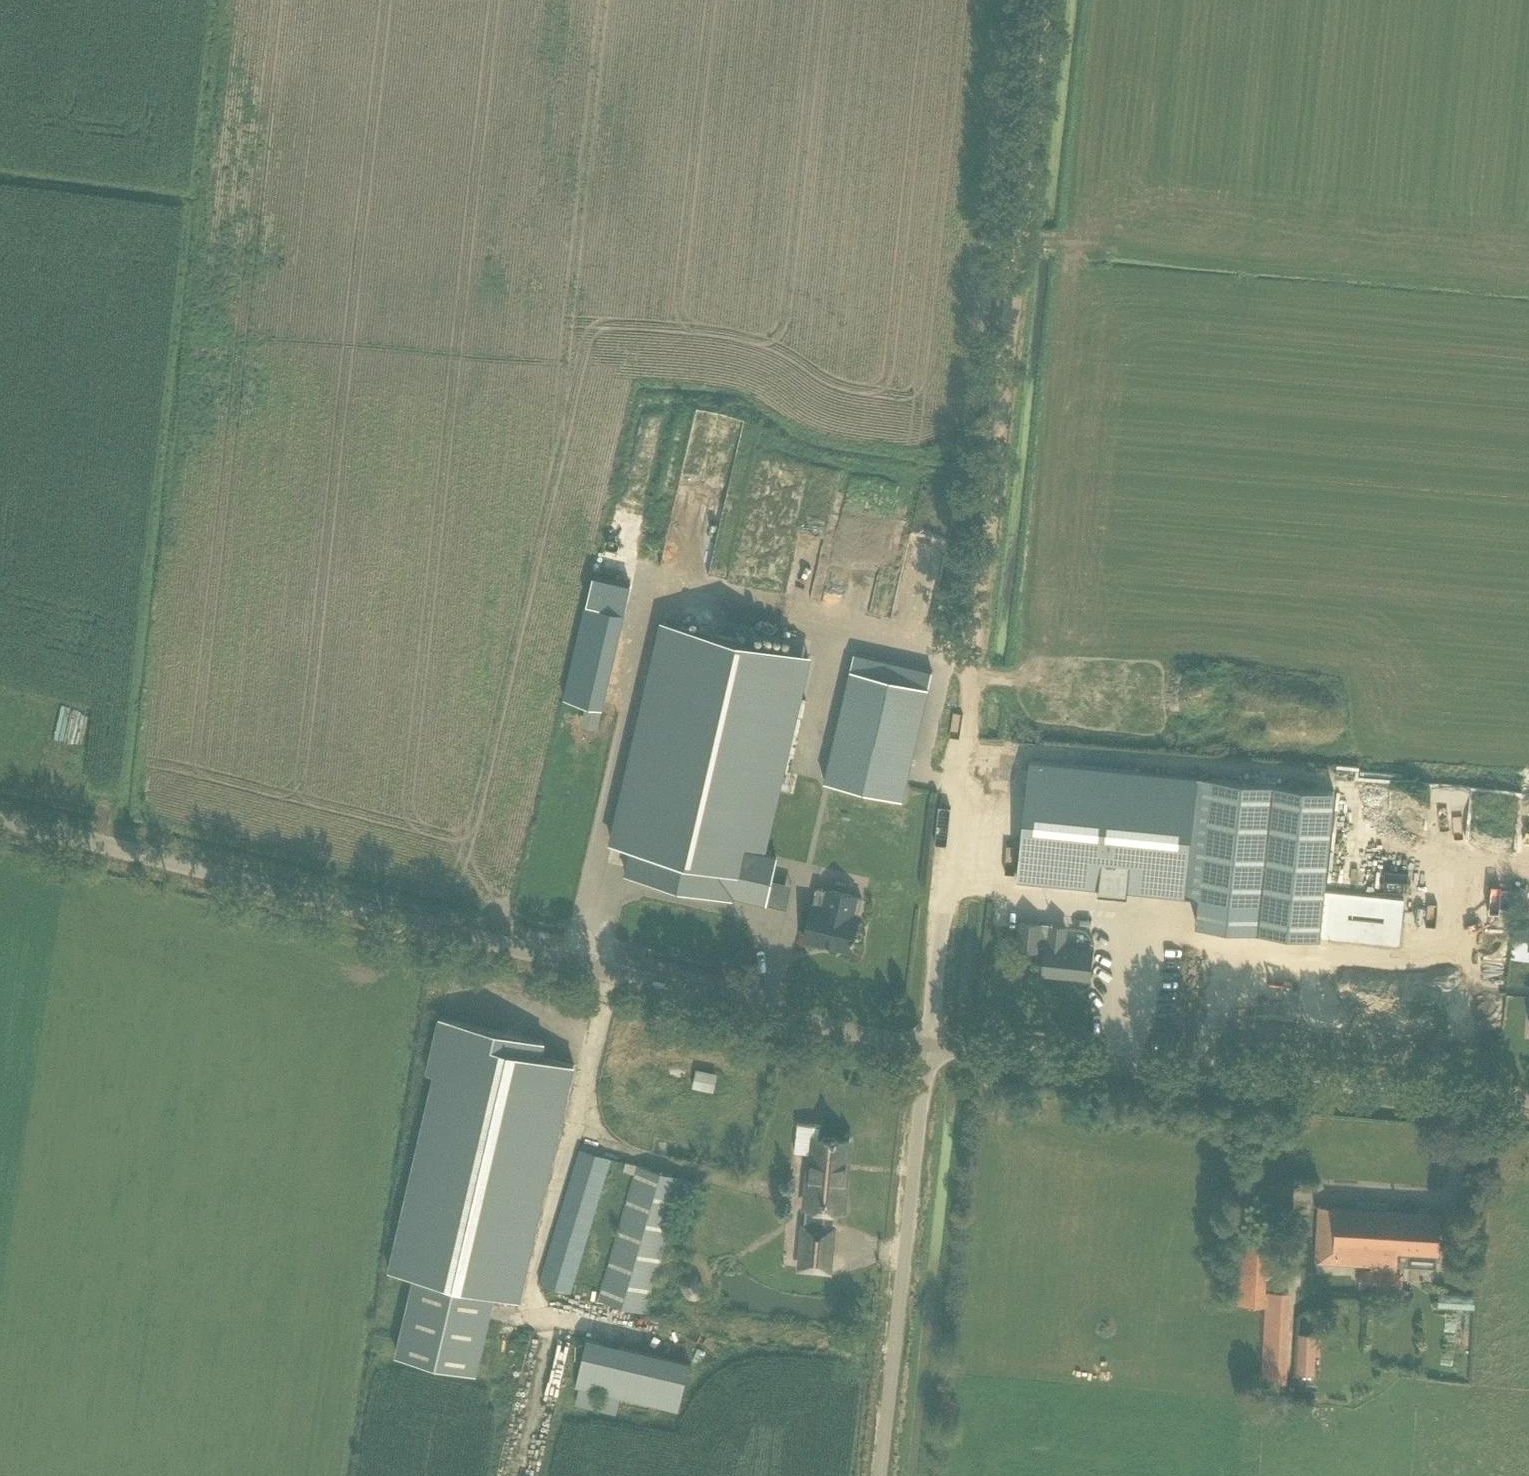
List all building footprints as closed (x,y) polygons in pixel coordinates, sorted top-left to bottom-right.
[(565,696),(606,706),(632,592),(592,583),(565,696)] [(662,623),(612,843),(631,847),(630,848),(631,848),(628,859),(625,872),(733,897),(734,896),(766,903),(776,858),(762,855),(807,656),(662,623)] [(854,652),(824,781),(902,799),(932,670),(854,652)] [(586,707),(582,723),(599,727),(602,710),(586,707)] [(1186,895),(1198,776),(1030,759),(1017,878),(1099,886),(1098,892),(1122,894),(1127,895),(1128,889),(1186,895)] [(1334,790),(1198,776),(1186,895),(1200,897),(1197,926),(1319,938),(1334,790)] [(863,898),(847,894),(817,887),(805,938),(850,949),(858,915),(863,898)] [(1019,922),(1017,947),(1038,949),(1038,945),(1047,946),(1044,972),(1089,977),(1092,949),(1063,946),(1065,926),(1019,922)] [(1457,1025),(1498,1026),(1500,993),(1477,992),(1476,1013),(1458,1013),(1457,1025)] [(522,1301),(575,1064),(542,1056),(545,1041),(438,1017),(425,1072),(432,1074),(387,1269),(413,1276),(394,1354),(477,1374),(495,1296),(522,1301)] [(697,1068),(693,1085),(714,1089),(717,1073),(697,1068)] [(826,1209),(843,1210),(849,1141),(819,1138),(821,1124),(797,1122),(796,1142),(795,1152),(812,1154),(811,1158),(801,1268),(829,1270),(833,1227),(825,1227),(826,1209)] [(575,1292),(615,1159),(581,1149),(541,1282),(575,1292)] [(639,1165),(601,1300),(647,1314),(685,1178),(639,1165)] [(1441,1214),(1319,1207),(1318,1227),(1316,1260),(1370,1263),(1369,1269),(1360,1269),(1359,1288),(1368,1289),(1367,1308),(1382,1309),(1383,1288),(1403,1289),(1404,1272),(1402,1272),(1404,1248),(1439,1250),(1440,1234),(1441,1214)] [(1269,1231),(1240,1230),(1237,1306),(1264,1307),(1261,1382),(1262,1382),(1261,1399),(1277,1399),(1278,1383),(1287,1383),(1290,1292),(1266,1291),(1269,1231)] [(681,1284),(681,1285),(681,1286),(681,1287),(681,1288),(682,1289),(682,1290),(686,1296),(687,1297),(688,1298),(689,1299),(690,1299),(691,1300),(692,1300),(693,1300),(694,1300),(695,1300),(696,1300),(697,1300),(698,1300),(699,1300),(700,1299),(701,1298),(702,1298),(702,1297),(703,1296),(704,1296),(704,1295),(705,1294),(705,1293),(705,1292),(705,1291),(705,1290),(705,1289),(705,1288),(705,1287),(705,1286),(704,1285),(704,1284),(700,1279),(700,1278),(699,1277),(698,1277),(697,1276),(696,1275),(695,1275),(694,1275),(693,1275),(692,1274),(691,1274),(690,1275),(689,1275),(688,1275),(687,1276),(686,1276),(685,1277),(684,1277),(684,1278),(683,1279),(682,1280),(682,1281),(681,1282),(681,1283),(681,1284)] [(1298,1332),(1297,1372),(1314,1374),(1316,1354),(1320,1354),(1321,1334),(1298,1332)] [(601,1394),(598,1408),(617,1412),(620,1398),(678,1412),(689,1364),(690,1362),(587,1337),(575,1387),(577,1388),(579,1388),(575,1403),(594,1407),(598,1393),(601,1394)]
